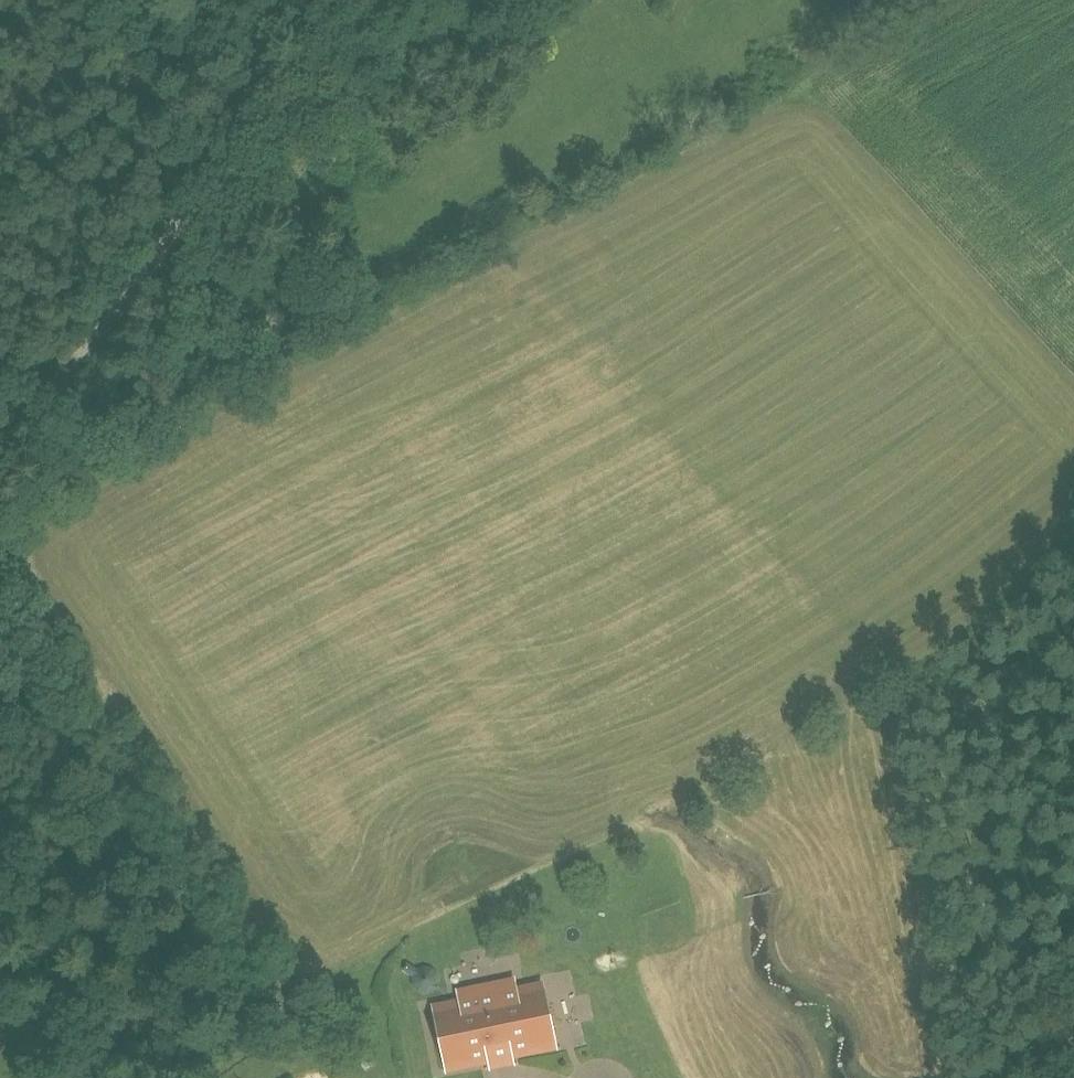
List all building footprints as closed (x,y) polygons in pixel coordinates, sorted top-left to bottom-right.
[(418,970),(408,964),(403,972),(412,978),(412,986),(418,993),(427,996),(435,992),(440,985),(439,976),(433,969),(425,967),(418,970)] [(514,982),(459,994),(461,1002),(434,1008),(447,1069),(491,1060),(490,1058),(499,1056),(509,1054),(509,1056),(555,1046),(542,985),(516,991),(514,982)]
